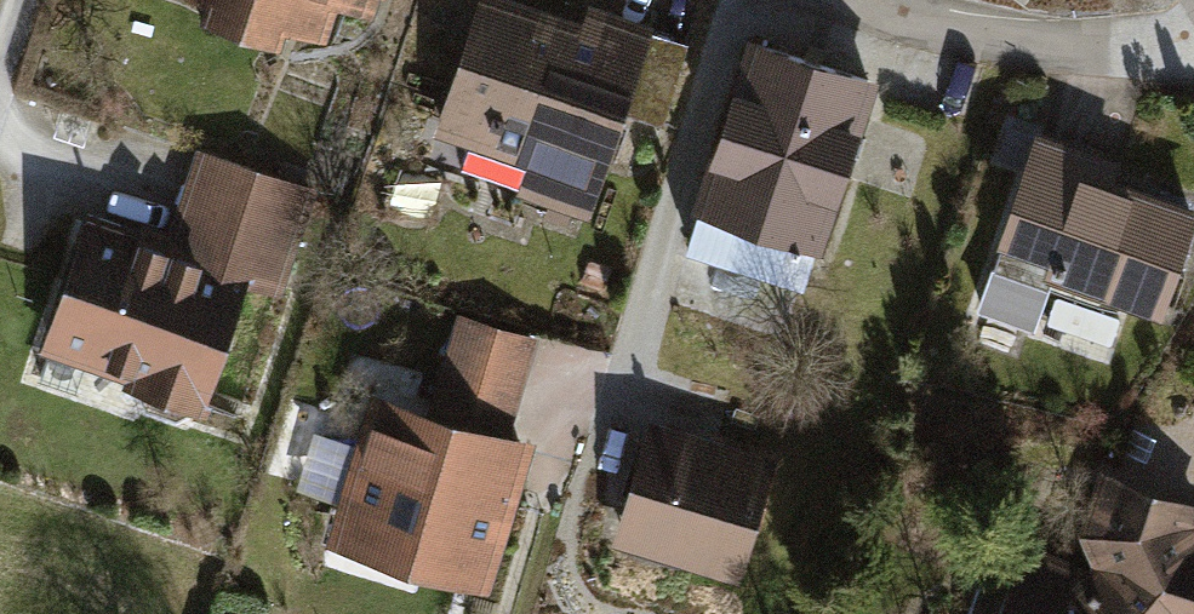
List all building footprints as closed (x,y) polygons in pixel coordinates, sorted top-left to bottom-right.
[(164,8),(327,58),(340,16),(383,29),(392,0),(166,0),(164,8)] [(583,35),(485,2),(433,155),(522,185),(516,202),(595,229),(660,37),(591,13),(583,35)] [(879,97),(750,58),(686,265),(711,273),(696,324),(757,343),(773,291),(815,304),(879,97)] [(1041,143),(971,314),(1037,341),(1056,296),(1157,337),(1193,248),(1193,205),(1041,143)] [(319,203),(199,165),(174,245),(95,220),(48,368),(210,419),(249,298),(285,309),(319,203)] [(549,347),(460,322),(432,424),(379,409),(338,558),(498,603),(539,455),(520,450),(549,347)] [(783,477),(656,442),(621,564),(749,599),(783,477)] [(1026,558),(1006,613),(1193,613),(1193,517),(1109,487),(1088,545),(1095,582),(1026,558)]
